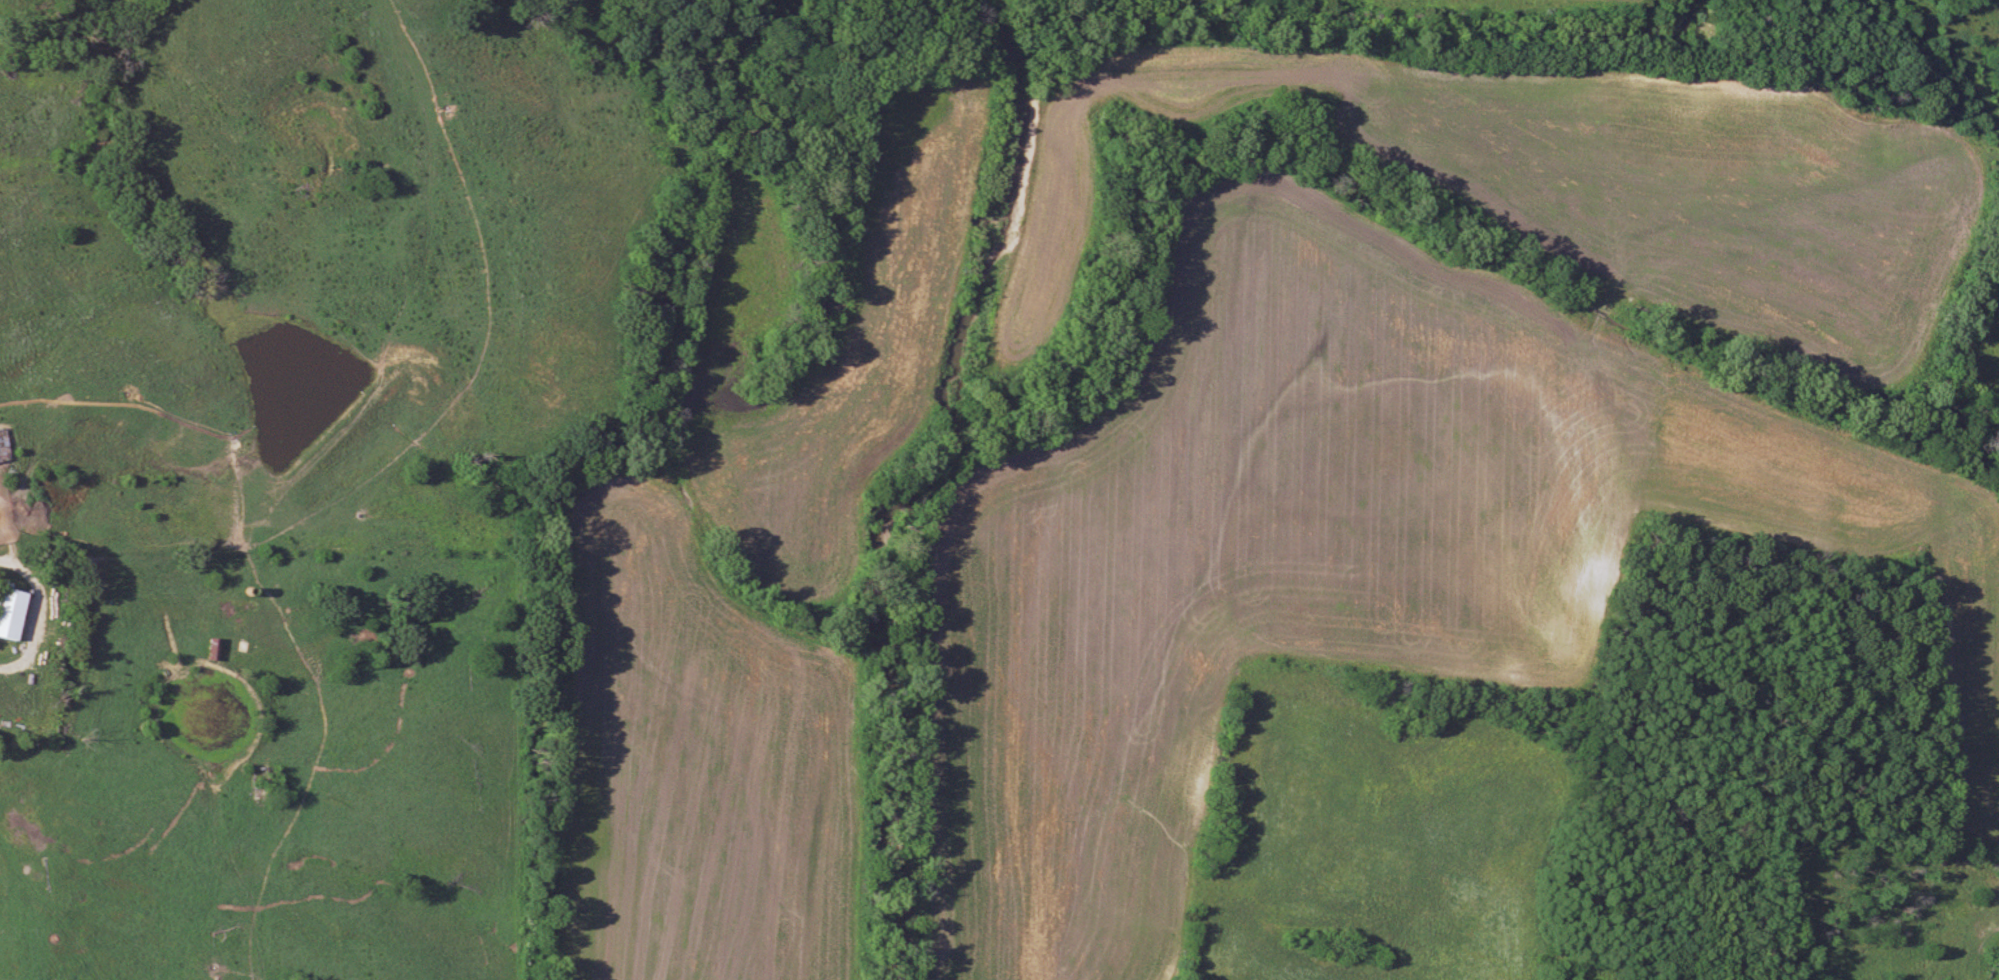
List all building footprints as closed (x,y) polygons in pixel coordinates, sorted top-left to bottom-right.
[(13,463),(9,429),(0,430),(0,464),(13,463)] [(21,642),(31,593),(0,587),(0,589),(0,638),(21,642)]
